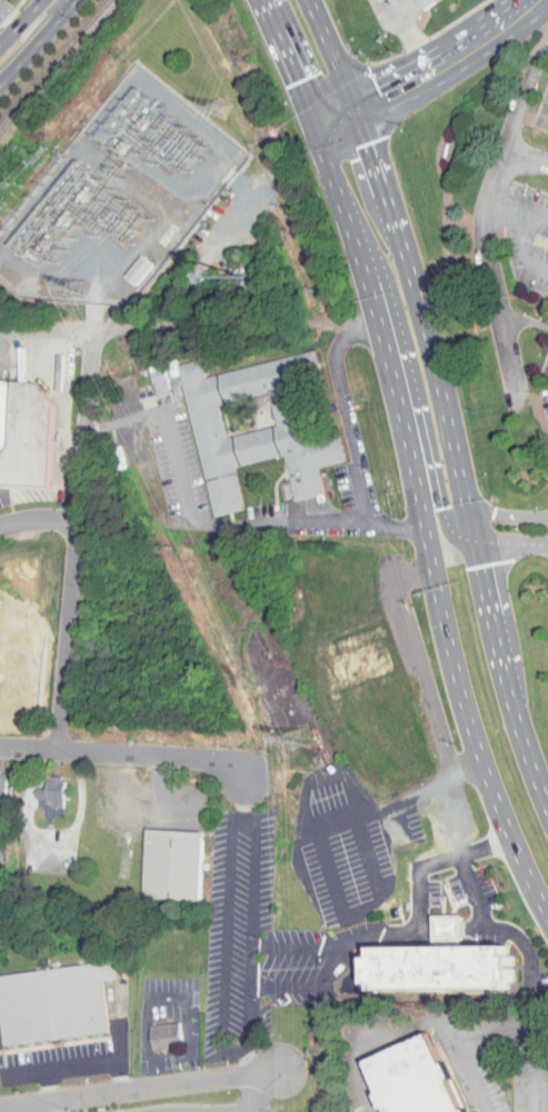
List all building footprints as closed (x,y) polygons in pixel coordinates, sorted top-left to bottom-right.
[(140,258),(128,248),(111,270),(123,279),(140,258)] [(198,511),(231,504),(222,460),(272,449),(281,494),(312,488),(306,461),(333,456),(326,426),(297,432),(286,376),(297,374),(296,368),(306,365),(302,346),(191,368),(188,352),(155,359),(157,369),(169,367),(198,511)] [(157,388),(151,357),(137,359),(142,390),(157,388)] [(3,448),(1,484),(48,485),(52,402),(34,381),(0,380),(0,448),(3,448)] [(33,781),(24,781),(23,795),(51,796),(52,770),(33,769),(33,781)] [(205,832),(147,829),(143,900),(201,903),(205,832)] [(369,948),(369,955),(363,955),(363,983),(370,983),(371,989),(506,988),(506,981),(512,981),(512,954),(506,954),(506,945),(369,948)] [(6,1045),(109,1031),(100,964),(0,978),(0,1008),(6,1045)] [(136,1018),(140,1041),(169,1037),(165,1014),(136,1018)] [(152,1026),(156,1049),(185,1045),(181,1022),(152,1026)] [(429,1034),(464,1111),(388,1111),(366,1062),(429,1034)]
